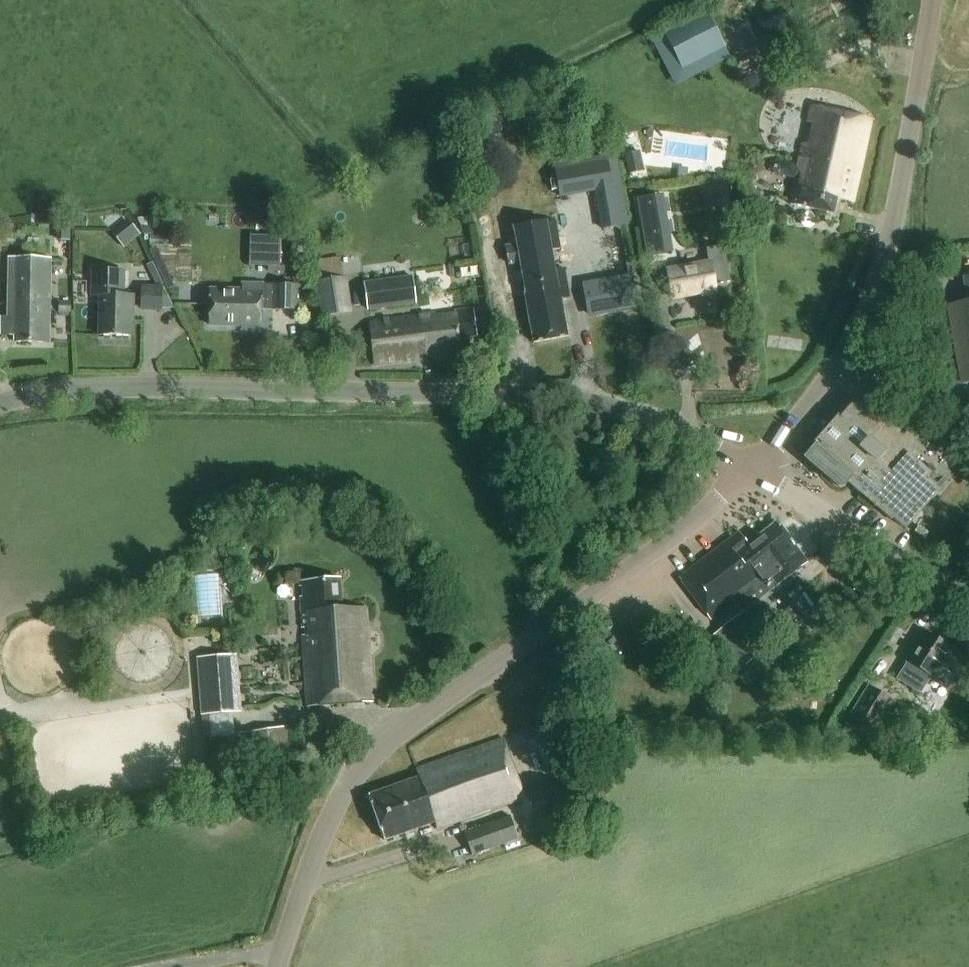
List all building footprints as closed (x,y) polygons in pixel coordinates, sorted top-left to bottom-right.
[(707,14),(665,36),(681,67),(724,45),(707,14)] [(853,205),(872,122),(813,109),(798,171),(787,169),(787,167),(776,165),(774,176),(786,179),(786,177),(796,180),(790,208),(834,218),(838,201),(853,205)] [(608,156),(570,165),(575,191),(614,185),(608,156)] [(678,169),(677,179),(687,180),(688,170),(678,169)] [(728,186),(707,187),(708,198),(728,196),(728,186)] [(615,197),(598,200),(600,211),(617,208),(615,197)] [(474,207),(467,209),(470,225),(477,224),(474,207)] [(665,209),(641,214),(646,238),(669,234),(665,209)] [(75,218),(75,226),(86,227),(86,218),(75,218)] [(562,248),(558,226),(557,222),(547,224),(547,222),(514,228),(518,246),(507,248),(510,264),(521,262),(526,291),(524,292),(533,342),(570,335),(563,297),(571,296),(566,267),(555,269),(552,250),(562,248)] [(69,246),(69,228),(56,228),(56,247),(69,246)] [(268,237),(268,252),(280,252),(281,237),(268,237)] [(731,282),(724,245),(706,248),(708,261),(683,265),(682,258),(674,260),(675,267),(669,269),(670,273),(675,299),(703,294),(703,296),(718,294),(716,285),(731,282)] [(340,257),(314,260),(321,315),(352,311),(348,275),(342,275),(340,257)] [(50,341),(51,263),(51,260),(10,260),(9,317),(3,317),(2,334),(15,334),(15,341),(50,341)] [(127,274),(94,274),(94,301),(103,301),(103,340),(135,340),(135,316),(137,315),(137,299),(126,299),(127,274)] [(413,276),(365,283),(369,311),(416,305),(413,276)] [(610,277),(585,282),(587,294),(591,312),(634,304),(629,276),(610,279),(610,277)] [(968,384),(968,278),(961,280),(966,305),(947,309),(961,386),(968,384)] [(211,330),(243,329),(243,333),(262,333),(261,312),(295,312),(294,284),(261,285),(261,282),(241,283),(242,289),(210,290),(211,330)] [(164,289),(142,288),(141,310),(163,311),(164,289)] [(71,302),(59,301),(59,314),(71,314),(71,302)] [(462,341),(479,339),(476,312),(372,324),(377,368),(419,363),(418,354),(429,353),(429,358),(442,356),(441,351),(463,349),(462,341)] [(906,526),(936,491),(923,480),(929,473),(911,458),(917,452),(856,398),(804,457),(838,487),(844,486),(847,482),(891,520),(894,517),(906,526)] [(742,611),(775,585),(775,586),(806,563),(775,523),(748,543),(739,532),(678,579),(709,619),(734,600),(742,611)] [(306,709),(312,709),(376,705),(370,611),(344,612),(342,578),(304,581),(307,635),(302,636),(306,709)] [(709,638),(735,671),(768,646),(742,613),(709,638)] [(933,676),(951,687),(959,672),(961,673),(968,661),(968,659),(925,632),(897,678),(920,693),(927,680),(930,681),(933,676)] [(237,654),(196,657),(201,715),(242,711),(237,654)] [(895,702),(868,685),(849,716),(876,732),(895,702)] [(287,727),(238,733),(242,769),(292,762),(287,727)] [(564,815),(588,807),(585,773),(523,794),(504,738),(415,768),(418,777),(367,795),(383,840),(434,823),(436,829),(524,799),(526,805),(516,808),(525,834),(565,820),(564,815)] [(509,815),(465,830),(473,855),(518,839),(509,815)]
